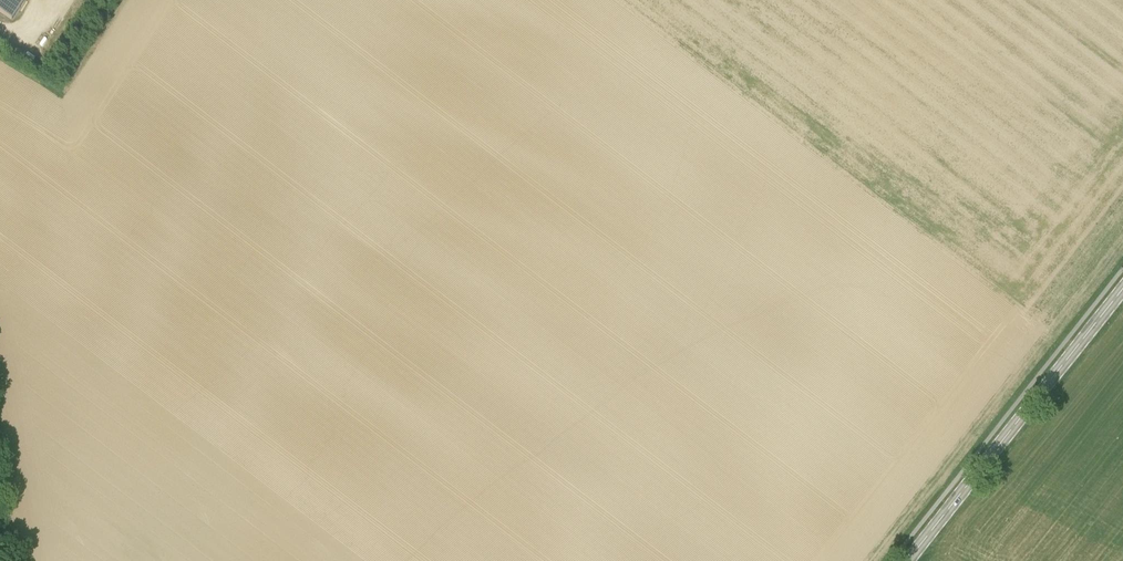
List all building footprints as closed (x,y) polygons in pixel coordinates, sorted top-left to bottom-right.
[(17,19),(28,0),(0,0),(0,10),(17,19)]
